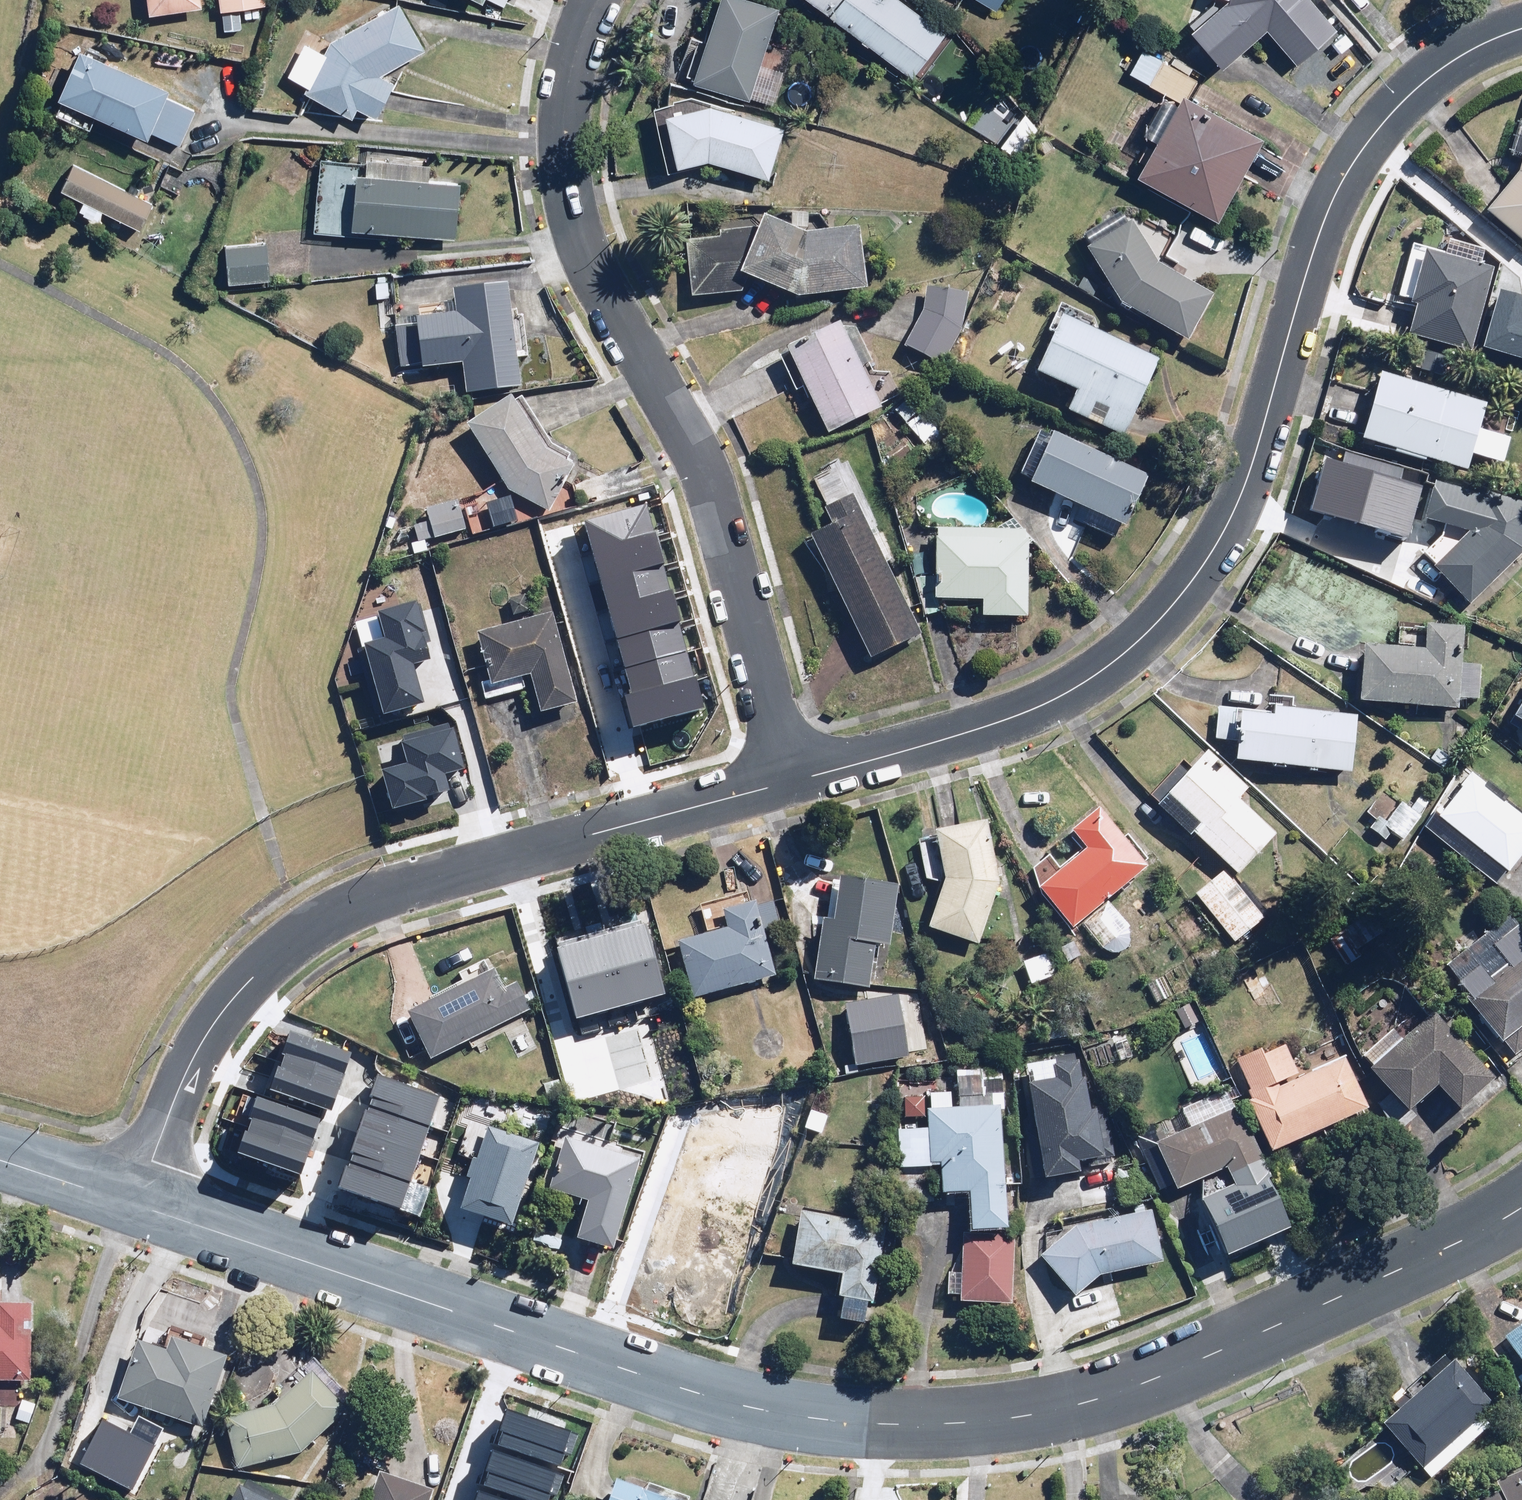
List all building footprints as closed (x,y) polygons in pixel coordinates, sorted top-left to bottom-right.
[(154,13),(205,5),(204,0),(152,0),(154,13)] [(221,12),(268,5),(268,0),(220,0),(221,12)] [(780,4),(767,0),(721,0),(696,81),(773,105),(780,82),(758,75),(780,4)] [(915,77),(947,34),(903,0),(791,0),(816,19),(825,8),(915,77)] [(997,9),(1002,0),(981,0),(997,9)] [(1194,27),(1226,65),(1269,29),(1299,63),(1339,29),(1314,0),(1227,0),(1194,27)] [(427,49),(400,3),(334,39),(327,53),(306,43),(290,76),(311,86),(307,93),(356,116),(360,109),(378,117),(395,80),(384,75),(427,49)] [(1183,101),(1188,93),(1197,78),(1142,48),(1129,72),(1183,101)] [(84,50),(57,112),(93,128),(99,115),(153,139),(155,134),(182,146),(197,112),(168,99),(172,89),(84,50)] [(1188,93),(1183,101),(1142,175),(1221,220),(1267,138),(1188,93)] [(713,160),(770,177),(784,126),(716,104),(704,105),(703,97),(657,107),(669,170),(713,160)] [(1043,124),(1026,112),(1005,141),(1021,153),(1043,124)] [(433,161),(321,154),(317,234),(367,237),(367,229),(459,234),(462,180),(432,179),(433,161)] [(155,203),(76,164),(63,191),(142,230),(155,203)] [(1521,174),(1492,211),(1521,235),(1521,171),(1521,174)] [(811,207),(796,207),(795,220),(810,220),(811,207)] [(1134,223),(1089,251),(1122,304),(1191,341),(1216,296),(1160,266),(1134,223)] [(850,308),(842,248),(791,254),(747,234),(740,250),(704,253),(704,256),(668,260),(673,320),(728,315),(726,292),(784,316),(850,308)] [(270,241),(224,245),(227,283),(273,280),(270,241)] [(1496,268),(1486,266),(1489,254),(1451,244),(1448,256),(1428,251),(1415,302),(1421,304),(1412,338),(1474,354),(1496,268)] [(421,323),(401,325),(404,365),(426,363),(426,367),(465,364),(468,394),(521,390),(513,287),(458,292),(460,313),(420,317),(421,323)] [(926,308),(906,345),(943,366),(966,324),(968,289),(926,288),(926,308)] [(1479,356),(1521,367),(1521,296),(1498,289),(1479,356)] [(1064,314),(1038,371),(1082,391),(1072,413),(1125,437),(1161,358),(1064,314)] [(845,322),(790,347),(794,356),(784,360),(797,390),(808,385),(829,433),(884,408),(864,365),(873,361),(858,327),(849,331),(845,322)] [(1362,439),(1466,469),(1472,450),(1503,460),(1510,436),(1479,426),(1486,401),(1382,370),(1362,439)] [(551,513),(577,469),(579,464),(552,446),(524,397),(518,400),(515,396),(469,425),(509,489),(551,513)] [(944,435),(923,412),(918,416),(906,403),(897,412),(930,448),(944,435)] [(1035,478),(1032,484),(1090,510),(1084,524),(1116,538),(1122,524),(1127,526),(1150,475),(1055,433),(1051,442),(1039,436),(1023,473),(1035,478)] [(1392,470),(1384,502),(1427,514),(1426,519),(1471,531),(1435,565),(1472,603),(1521,555),(1521,504),(1392,470)] [(887,563),(894,560),(878,527),(871,531),(853,494),(827,507),(836,524),(812,536),(872,658),(922,634),(887,563)] [(466,530),(457,502),(430,511),(433,520),(417,525),(423,544),(466,530)] [(945,528),(944,600),(987,601),(987,619),(1030,619),(1032,530),(945,528)] [(640,571),(571,590),(589,656),(606,652),(627,727),(687,710),(674,663),(667,665),(640,571)] [(937,578),(920,580),(926,618),(942,616),(937,578)] [(360,642),(379,708),(423,696),(413,663),(431,658),(414,599),(379,610),(386,634),(360,642)] [(526,691),(522,673),(532,670),(545,714),(580,704),(552,609),(478,631),(492,680),(481,682),(485,699),(526,691)] [(1480,702),(1484,662),(1463,660),(1467,624),(1427,621),(1425,647),(1365,642),(1359,699),(1459,708),(1460,700),(1480,702)] [(1505,719),(1521,730),(1521,691),(1505,719)] [(1239,741),(1238,758),(1283,762),(1283,766),(1352,771),(1357,713),(1245,704),(1245,707),(1218,705),(1215,740),(1239,741)] [(384,767),(393,802),(449,788),(444,768),(466,762),(455,721),(400,735),(406,761),(384,767)] [(1183,760),(1153,794),(1240,873),(1279,830),(1241,796),(1252,784),(1210,746),(1191,767),(1183,760)] [(1470,775),(1438,817),(1510,871),(1521,855),(1521,814),(1470,775)] [(1379,816),(1371,828),(1387,838),(1390,832),(1403,840),(1428,801),(1419,795),(1411,807),(1401,801),(1388,822),(1379,816)] [(1030,869),(1042,884),(1077,929),(1084,923),(1102,946),(1103,948),(1104,949),(1105,950),(1106,951),(1108,952),(1109,952),(1111,953),(1113,953),(1114,953),(1116,953),(1117,953),(1119,953),(1121,953),(1122,952),(1124,951),(1125,950),(1126,949),(1127,948),(1129,947),(1129,945),(1130,944),(1131,942),(1131,941),(1132,939),(1132,938),(1132,936),(1131,934),(1131,933),(1131,931),(1130,930),(1129,928),(1128,927),(1127,926),(1126,924),(1124,923),(1107,902),(1151,866),(1101,805),(1067,831),(1083,852),(1061,869),(1049,854),(1030,869)] [(988,820),(937,830),(937,834),(922,836),(927,874),(945,871),(946,879),(931,927),(981,943),(1000,881),(988,820)] [(1227,868),(1196,891),(1234,941),(1265,918),(1227,868)] [(900,881),(839,875),(835,917),(822,916),(815,981),(873,987),(877,944),(893,945),(900,881)] [(729,929),(682,941),(696,995),(779,974),(760,899),(723,909),(729,929)] [(1357,949),(1379,932),(1363,911),(1329,937),(1352,967),(1364,958),(1357,949)] [(1451,981),(1504,1040),(1521,1024),(1521,922),(1520,920),(1451,981)] [(571,988),(553,993),(563,1033),(581,1028),(586,1046),(671,1024),(651,945),(592,960),(596,975),(569,981),(571,988)] [(1053,950),(1022,961),(1030,984),(1061,974),(1053,950)] [(459,971),(464,981),(409,1009),(433,1058),(531,1008),(517,981),(505,987),(489,955),(459,971)] [(1415,990),(1356,1045),(1413,1107),(1437,1085),(1460,1109),(1496,1076),(1415,990)] [(296,1032),(276,1089),(322,1104),(341,1048),(296,1032)] [(1264,1047),(1238,1058),(1255,1098),(1250,1100),(1269,1147),(1369,1106),(1347,1054),(1300,1073),(1289,1046),(1267,1054),(1264,1047)] [(1060,1076),(1031,1081),(1038,1127),(1027,1129),(1035,1177),(1082,1169),(1080,1158),(1107,1154),(1099,1106),(1092,1107),(1083,1056),(1058,1060),(1060,1076)] [(387,1075),(348,1187),(391,1202),(411,1144),(420,1147),(439,1093),(387,1075)] [(1183,1106),(1193,1128),(1165,1141),(1155,1120),(1131,1131),(1159,1190),(1176,1182),(1180,1190),(1228,1167),(1234,1181),(1203,1196),(1232,1256),(1294,1227),(1238,1107),(1229,1111),(1219,1089),(1183,1106)] [(259,1114),(246,1151),(303,1170),(321,1115),(254,1093),(248,1110),(259,1114)] [(932,1108),(929,1108),(929,1126),(902,1127),(903,1167),(943,1165),(943,1192),(973,1192),(974,1226),(1009,1225),(1005,1104),(953,1106),(952,1094),(932,1094),(932,1108)] [(467,1176),(473,1178),(465,1205),(516,1221),(538,1148),(487,1132),(480,1155),(474,1153),(467,1176)] [(565,1135),(548,1190),(590,1203),(580,1237),(614,1247),(641,1158),(565,1135)] [(701,1254),(739,1269),(756,1226),(765,1230),(776,1202),(691,1168),(659,1248),(697,1263),(701,1254)] [(1164,1261),(1153,1209),(1081,1224),(1043,1252),(1077,1293),(1102,1274),(1164,1261)] [(838,1318),(867,1322),(870,1300),(875,1300),(886,1223),(801,1211),(794,1264),(844,1271),(838,1318)] [(1015,1233),(964,1232),(962,1301),(1013,1302),(1015,1233)] [(31,1379),(33,1302),(0,1301),(0,1379),(31,1379)] [(205,1347),(209,1337),(171,1324),(163,1346),(142,1338),(121,1400),(205,1428),(230,1355),(205,1347)] [(1507,1336),(1521,1357),(1521,1325),(1507,1336)] [(273,1388),(284,1400),(279,1404),(231,1417),(239,1468),(301,1452),(349,1409),(345,1405),(353,1398),(313,1353),(273,1388)] [(1481,1415),(1495,1403),(1455,1358),(1385,1422),(1434,1477),(1491,1426),(1481,1415)] [(532,1451),(526,1455),(518,1442),(497,1455),(506,1470),(456,1499),(561,1499),(532,1451)] [(1473,1490),(1477,1499),(1521,1499),(1521,1470),(1473,1490)] [(434,1490),(379,1472),(370,1499),(431,1499),(434,1490)] [(618,1476),(609,1499),(687,1499),(618,1476)]
